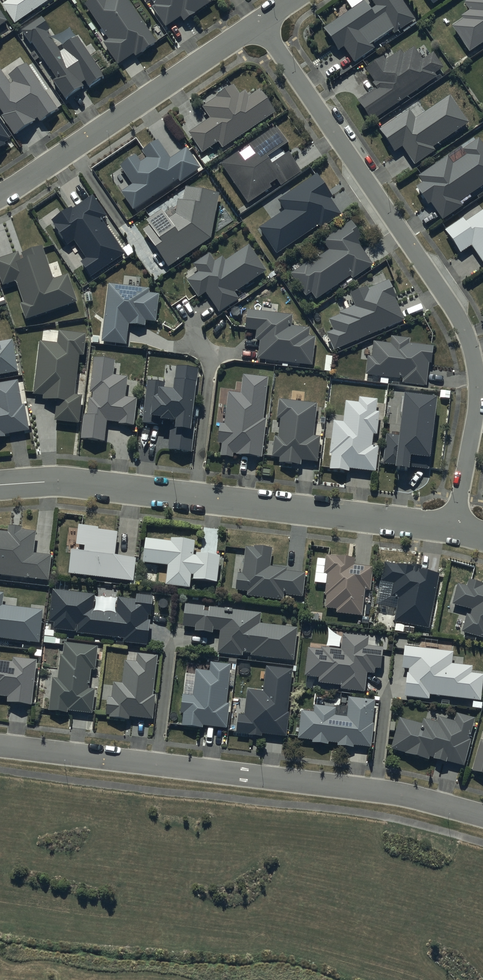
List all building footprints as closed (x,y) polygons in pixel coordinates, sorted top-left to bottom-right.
[(2,4),(15,24),(50,0),(7,0),(2,4)] [(108,39),(103,43),(118,65),(134,54),(135,57),(156,43),(127,0),(92,0),(85,4),(108,39)] [(154,4),(150,7),(164,27),(180,17),(183,21),(210,3),(209,0),(151,0),(154,4)] [(324,29),(338,51),(344,47),(354,63),(375,50),(371,44),(392,31),(394,34),(414,21),(401,0),(367,0),(324,29)] [(464,3),(469,11),(461,17),(463,20),(452,27),(470,53),(482,44),(482,0),(468,0),(464,3)] [(56,79),(54,82),(66,100),(84,87),(82,84),(85,82),(87,86),(103,76),(77,37),(58,50),(46,33),(50,30),(42,18),(21,32),(29,44),(32,42),(56,79)] [(371,121),(436,77),(434,74),(444,68),(433,52),(422,59),(414,47),(403,55),(400,51),(386,61),(383,57),(366,69),(375,82),(372,84),(375,89),(357,101),(371,121)] [(3,115),(1,116),(14,135),(34,121),(34,120),(37,118),(40,122),(58,110),(26,63),(9,75),(13,82),(10,85),(0,70),(0,110),(3,115)] [(210,119),(189,133),(202,153),(218,142),(222,149),(276,113),(260,89),(248,97),(245,91),(239,94),(233,85),(216,97),(216,98),(202,107),(210,119)] [(410,110),(379,130),(394,153),(403,147),(414,165),(436,151),(433,147),(469,123),(451,96),(415,119),(410,110)] [(5,145),(4,143),(9,140),(0,126),(0,149),(5,145)] [(239,152),(221,164),(247,204),(272,187),(270,184),(276,180),(280,186),(301,171),(288,153),(285,155),(281,149),(287,145),(275,127),(248,145),(255,155),(245,162),(239,152)] [(447,156),(418,177),(422,183),(416,186),(429,205),(431,204),(442,220),(462,207),(460,202),(482,187),(482,145),(479,139),(463,150),(466,155),(452,164),(447,156)] [(132,185),(121,192),(133,210),(178,180),(179,182),(199,169),(186,148),(170,159),(157,140),(141,151),(146,159),(140,163),(135,155),(119,166),(132,185)] [(333,196),(317,173),(278,199),(286,209),(260,227),(277,253),(319,224),(321,228),(342,214),(331,198),(333,196)] [(150,225),(143,229),(168,268),(211,239),(219,194),(186,188),(184,201),(177,200),(175,215),(168,219),(162,210),(146,220),(150,225)] [(54,224),(52,225),(66,246),(74,241),(85,258),(80,261),(91,277),(124,254),(102,220),(106,217),(92,196),(73,209),(71,207),(51,220),(54,224)] [(444,230),(460,253),(471,246),(482,263),(482,210),(465,223),(462,218),(444,230)] [(308,263),(291,274),(305,297),(311,293),(316,300),(350,277),(352,279),(373,266),(356,241),(361,238),(350,222),(322,240),(329,251),(309,264),(308,263)] [(0,257),(0,278),(2,285),(15,280),(23,302),(19,303),(25,319),(78,301),(68,273),(53,278),(42,245),(22,252),(24,258),(21,259),(18,251),(0,257)] [(198,273),(187,280),(198,298),(206,293),(219,313),(239,299),(234,292),(266,271),(249,246),(225,261),(223,257),(215,262),(209,253),(193,264),(198,273)] [(333,330),(327,333),(334,350),(404,321),(395,298),(388,281),(369,289),(367,286),(349,294),(355,306),(339,313),(340,315),(328,320),(333,330)] [(149,288),(107,284),(102,342),(125,344),(127,324),(145,326),(145,321),(156,322),(159,295),(148,294),(149,288)] [(292,315),(247,310),(245,329),(256,331),(255,341),(260,342),(258,360),(312,366),(315,338),(308,337),(309,329),(291,327),(292,315)] [(86,333),(58,330),(57,342),(40,340),(34,392),(44,393),(43,398),(57,399),(54,419),(79,422),(82,394),(75,393),(80,355),(84,355),(86,333)] [(372,356),(367,356),(365,375),(381,376),(380,383),(388,384),(389,377),(402,379),(402,384),(426,386),(428,364),(431,364),(433,346),(410,343),(411,339),(392,336),(391,344),(374,342),(372,356)] [(18,373),(13,340),(0,342),(0,376),(18,373)] [(115,359),(93,357),(90,393),(92,393),(92,399),(90,399),(88,415),(84,415),(82,439),(105,441),(107,422),(118,423),(118,424),(134,425),(136,399),(125,397),(126,377),(113,376),(115,359)] [(165,383),(146,381),(141,424),(158,425),(159,421),(174,423),(173,428),(170,428),(167,450),(191,453),(194,429),(190,429),(197,368),(175,366),(173,390),(165,389),(165,383)] [(225,424),(219,423),(217,443),(221,444),(220,457),(232,458),(232,453),(235,454),(235,455),(261,457),(264,420),(263,419),(267,378),(243,376),(241,393),(228,392),(225,424)] [(7,438),(6,435),(29,431),(25,405),(22,406),(18,382),(0,384),(0,439),(7,438)] [(436,398),(404,394),(399,437),(386,435),(383,465),(395,466),(395,469),(409,470),(409,467),(428,469),(436,398)] [(343,422),(332,421),(329,455),(331,455),(329,470),(348,472),(348,470),(375,473),(377,448),(372,447),(374,435),(377,435),(379,413),(376,412),(377,400),(358,397),(358,403),(345,401),(343,422)] [(317,404),(278,400),(276,419),(280,419),(279,437),(273,436),(271,457),(279,458),(279,463),(301,465),(302,461),(317,463),(320,437),(313,436),(317,404)] [(0,532),(0,577),(49,583),(52,556),(33,554),(35,532),(22,530),(22,527),(8,526),(8,533),(0,532)] [(98,528),(78,526),(76,546),(84,547),(83,552),(71,550),(68,574),(132,581),(135,559),(114,557),(117,533),(98,531),(98,528)] [(170,541),(145,539),(143,563),(167,566),(165,585),(189,588),(191,576),(194,576),(193,580),(216,582),(219,556),(197,554),(197,556),(193,556),(194,541),(170,539),(170,541)] [(247,593),(246,596),(283,600),(284,595),(303,597),(305,574),(287,571),(287,569),(269,567),(271,549),(255,547),(254,549),(246,547),(243,574),(237,573),(235,591),(247,593)] [(354,558),(326,556),(324,574),(327,574),(325,596),(327,596),(325,608),(336,609),(336,613),(362,615),(364,590),(370,591),(373,566),(353,564),(354,558)] [(398,565),(385,562),(381,582),(394,584),(391,597),(399,598),(395,622),(429,628),(439,575),(421,571),(421,568),(414,566),(413,567),(398,565)] [(467,614),(462,632),(482,638),(482,583),(469,580),(467,587),(458,585),(453,604),(472,609),(470,615),(467,614)] [(134,600),(52,590),(48,623),(54,623),(53,630),(74,633),(75,625),(77,626),(76,634),(123,639),(123,644),(147,646),(150,621),(148,621),(148,616),(151,616),(153,596),(135,595),(134,600)] [(0,593),(0,639),(39,644),(42,610),(2,605),(3,593),(0,593)] [(261,614),(186,604),(183,627),(195,629),(194,632),(213,634),(213,630),(220,631),(217,653),(242,656),(243,652),(250,653),(250,656),(293,661),(297,628),(260,624),(261,614)] [(321,649),(308,648),(305,676),(319,678),(319,683),(341,685),(340,689),(365,692),(367,673),(374,674),(374,668),(381,669),(383,648),(368,646),(369,637),(343,634),(341,649),(321,647),(321,649)] [(57,679),(52,678),(48,711),(67,714),(68,710),(92,713),(95,690),(89,689),(91,669),(95,670),(98,647),(64,643),(63,656),(60,655),(57,679)] [(407,673),(404,697),(429,699),(429,695),(481,701),(482,678),(482,675),(471,673),(472,666),(452,664),(453,652),(404,647),(402,669),(409,670),(408,673),(407,673)] [(112,697),(107,697),(105,715),(109,716),(108,718),(129,720),(130,717),(153,720),(155,695),(153,695),(157,656),(137,654),(136,662),(125,661),(123,684),(113,683),(112,697)] [(7,697),(7,703),(31,705),(36,661),(12,658),(12,663),(0,662),(0,696),(7,697)] [(193,696),(182,695),(180,713),(182,714),(181,726),(203,729),(203,726),(226,729),(229,703),(226,703),(230,665),(210,662),(208,671),(196,670),(193,696)] [(245,716),(238,715),(236,736),(252,738),(252,737),(261,738),(261,734),(285,737),(288,713),(286,713),(292,670),(265,667),(262,692),(248,690),(245,716)] [(372,723),(374,700),(348,698),(346,717),(335,716),(336,708),(315,706),(314,712),(301,711),(298,739),(312,741),(311,743),(328,745),(329,743),(337,744),(337,746),(354,748),(354,746),(371,748),(374,724),(372,723)] [(469,739),(475,718),(456,713),(454,721),(439,717),(437,723),(423,719),(422,724),(399,718),(390,749),(404,753),(404,754),(429,761),(429,758),(433,759),(433,760),(446,764),(447,762),(463,766),(471,740),(469,739)] [(480,740),(472,771),(482,774),(482,741),(480,740)]
